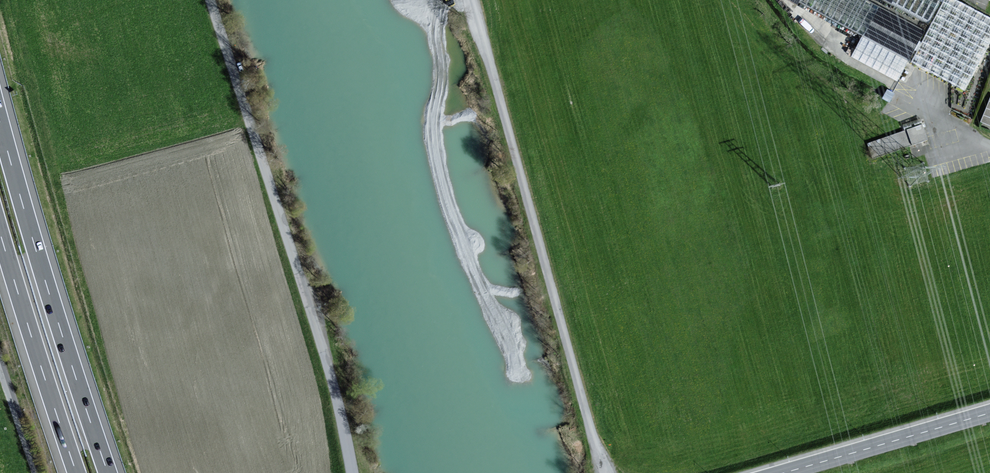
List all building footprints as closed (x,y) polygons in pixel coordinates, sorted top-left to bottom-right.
[(801,4),(912,63),(927,35),(862,0),(803,0),(801,4)] [(931,27),(946,0),(880,0),(931,27)] [(965,91),(989,45),(989,17),(959,0),(946,0),(931,27),(927,35),(912,63),(965,91)] [(863,37),(851,57),(898,84),(910,64),(863,37)] [(981,121),(989,125),(989,100),(981,121)]
